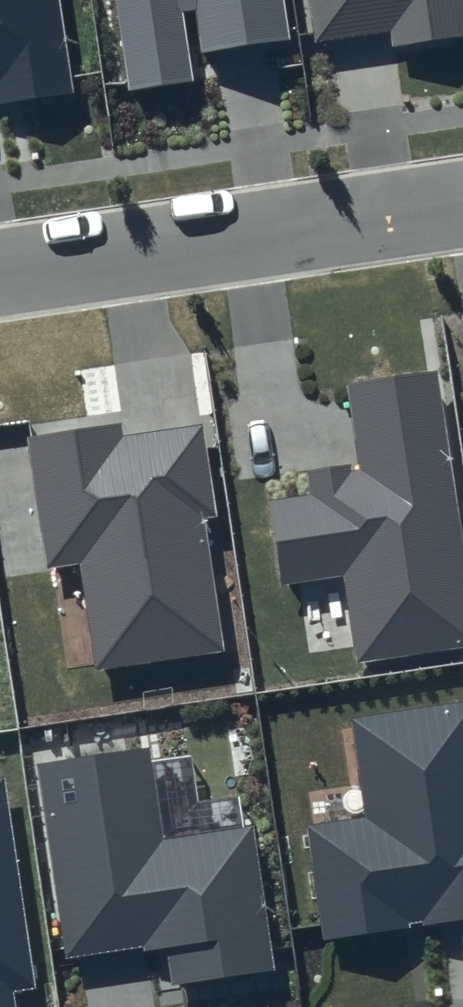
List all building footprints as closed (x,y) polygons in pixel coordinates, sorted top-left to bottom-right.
[(75,93),(61,0),(0,0),(0,103),(75,93)] [(128,90),(195,79),(184,11),(195,9),(202,53),(290,39),(284,0),(115,0),(128,90)] [(315,42),(388,30),(391,45),(462,35),(462,0),(309,0),(315,42)] [(346,384),(358,465),(310,472),(312,495),(269,502),(281,586),(344,576),(356,663),(462,647),(462,545),(436,371),(346,384)] [(121,423),(26,437),(49,568),(79,563),(95,671),(224,651),(204,519),(216,517),(201,425),(123,436),(121,423)] [(351,719),(365,819),(308,827),(323,941),(462,919),(462,702),(351,719)] [(150,747),(38,764),(66,960),(165,944),(172,986),(273,970),(251,826),(163,840),(150,747)] [(4,776),(0,777),(0,1006),(16,1006),(13,992),(35,988),(4,776)]
